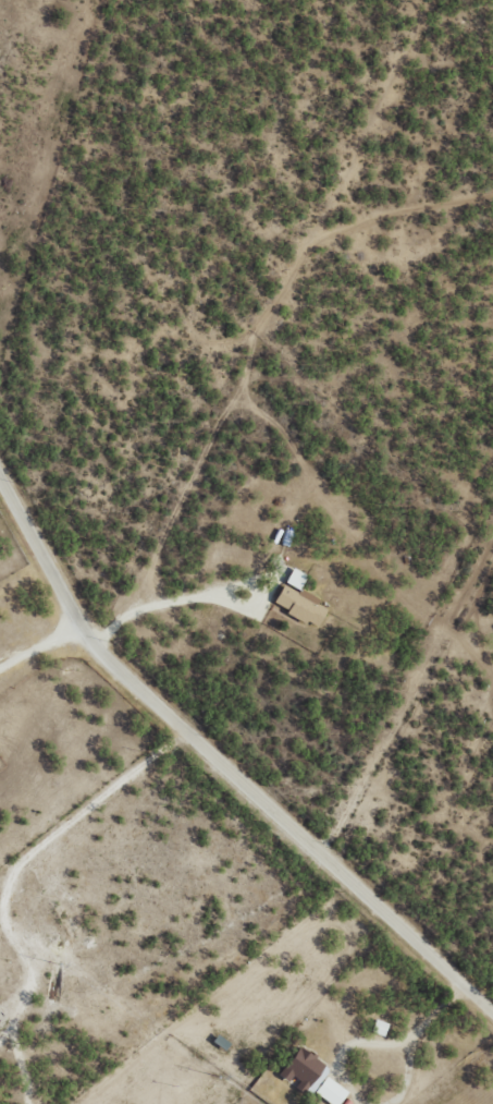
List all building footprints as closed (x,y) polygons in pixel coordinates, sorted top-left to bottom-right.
[(286,583),(300,590),(307,575),(293,568),(286,583)] [(274,604),(318,628),(328,609),(318,604),(319,601),(286,583),(274,604)] [(314,1095),(331,1066),(299,1046),(281,1076),(293,1084),(294,1083),(314,1095)] [(327,1077),(316,1093),(332,1103),(340,1103),(349,1091),(327,1077)]
